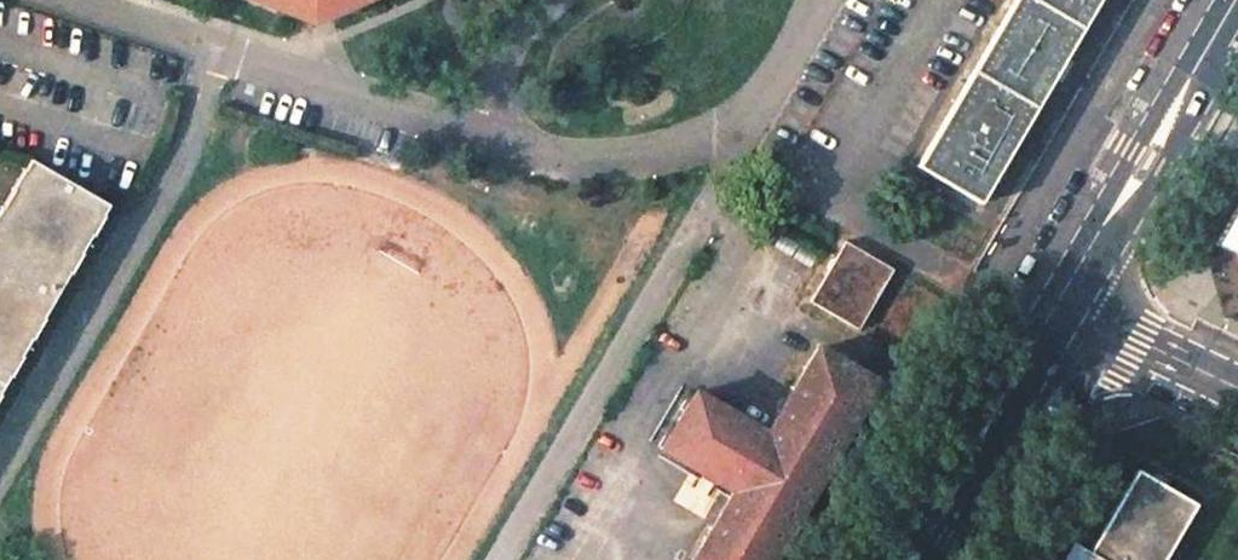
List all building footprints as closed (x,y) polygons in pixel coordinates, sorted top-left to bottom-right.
[(315,23),(368,0),(258,0),(315,23)] [(916,166),(980,204),(1100,0),(1014,0),(916,166)] [(0,204),(0,393),(106,213),(23,165),(0,204)] [(1237,242),(1237,173),(1209,226),(1211,228),(1237,242)] [(848,240),(811,302),(860,332),(896,267),(848,240)] [(663,449),(735,491),(694,559),(773,559),(877,382),(819,348),(768,435),(696,392),(663,449)] [(1193,506),(1135,473),(1088,552),(1078,547),(1071,559),(1163,559),(1193,506)]
